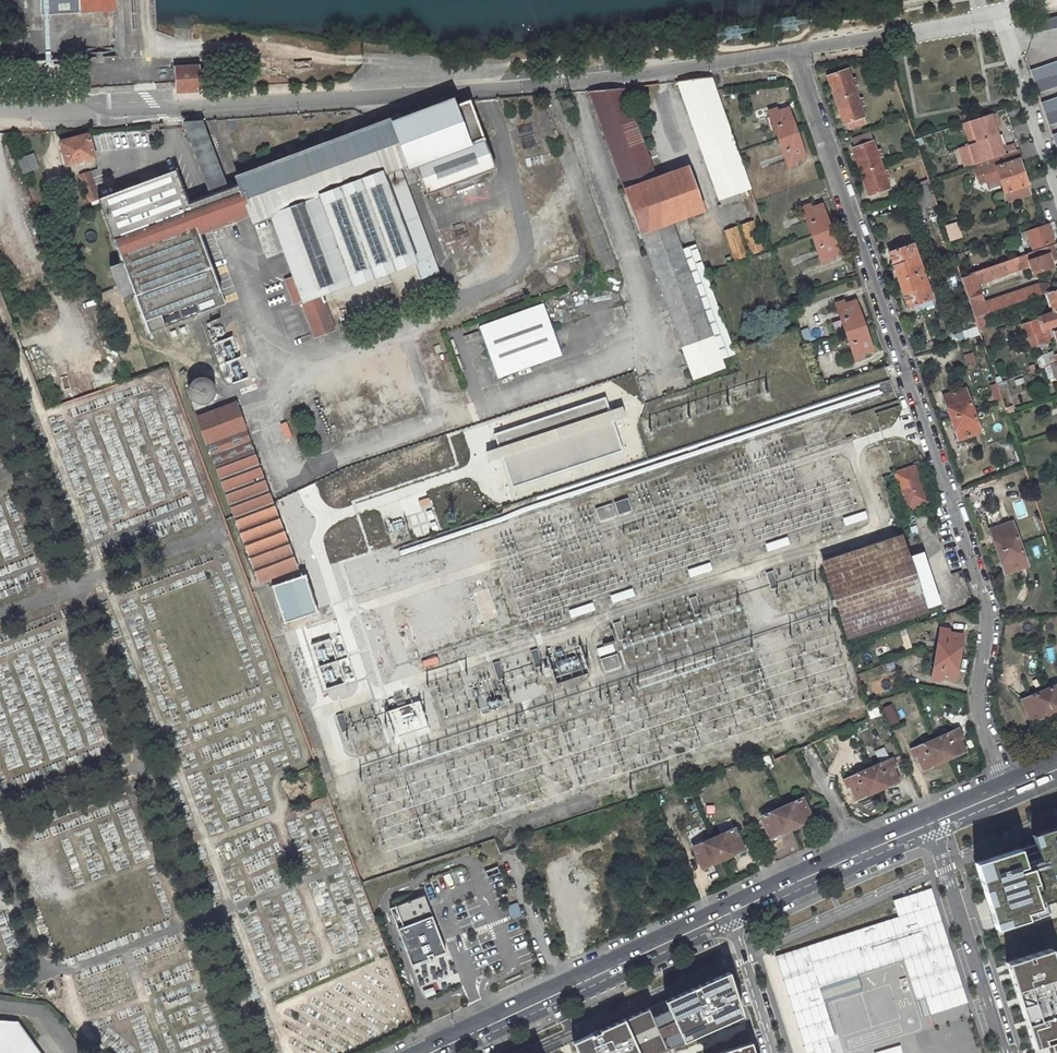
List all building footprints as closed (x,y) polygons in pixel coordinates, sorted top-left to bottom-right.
[(41,16),(82,14),(82,12),(114,11),(113,0),(40,0),(41,16)] [(1034,32),(1054,28),(1054,26),(1056,25),(1056,17),(1037,21),(1034,32)] [(883,73),(891,71),(886,55),(878,57),(883,73)] [(1031,73),(1037,90),(1056,84),(1056,64),(1031,73)] [(198,67),(176,68),(177,91),(199,90),(198,67)] [(832,89),(836,100),(855,93),(853,86),(857,85),(855,78),(851,79),(848,70),(830,76),(835,88),(832,89)] [(678,81),(678,82),(720,200),(751,189),(716,90),(711,77),(678,81)] [(653,267),(694,380),(725,369),(721,358),(682,251),(671,222),(703,211),(688,168),(656,179),(623,87),(589,90),(626,190),(625,191),(640,233),(641,233),(653,267)] [(857,100),(855,93),(836,100),(840,111),(842,110),(847,122),(864,116),(861,106),(864,105),(862,98),(857,100)] [(240,176),(240,174),(235,176),(237,180),(238,180),(240,185),(242,191),(241,191),(242,195),(243,194),(247,205),(246,206),(248,209),(249,209),(251,216),(253,220),(252,220),(253,224),(257,222),(257,221),(270,216),(292,276),(285,279),(294,303),(300,301),(301,302),(302,301),(315,336),(334,329),(324,301),(337,297),(338,301),(356,294),(357,294),(382,285),(378,275),(389,271),(393,281),(417,272),(420,278),(437,272),(399,169),(415,163),(426,195),(455,184),(478,176),(496,169),(470,100),(455,105),(454,101),(447,104),(446,101),(443,102),(443,104),(427,110),(426,109),(423,110),(424,111),(407,117),(407,116),(404,117),(404,118),(393,122),(392,119),(386,121),(385,120),(381,122),(381,123),(372,126),(372,125),(367,127),(368,128),(352,134),(351,133),(348,134),(348,135),(332,141),(331,140),(328,142),(328,143),(312,149),(312,148),(308,149),(309,150),(293,156),(292,155),(289,156),(289,157),(273,163),(273,162),(269,163),(270,165),(254,171),(253,169),(248,171),(249,172),(240,176)] [(1056,120),(1056,100),(1042,105),(1048,123),(1056,120)] [(769,111),(778,139),(788,136),(786,132),(795,129),(788,109),(777,112),(776,109),(769,111)] [(995,113),(970,121),(977,142),(970,145),(973,155),(1002,145),(996,127),(995,124),(998,122),(995,113)] [(228,189),(203,120),(183,122),(211,195),(214,206),(232,199),(228,189)] [(970,145),(977,142),(970,121),(963,124),(970,145)] [(786,132),(788,136),(778,139),(788,167),(795,164),(794,161),(805,157),(795,129),(786,132)] [(96,161),(89,134),(60,142),(66,165),(93,158),(94,162),(96,161)] [(922,137),(915,139),(918,146),(924,144),(922,137)] [(857,161),(861,172),(880,165),(878,159),(883,157),(880,150),(876,151),(873,142),(856,148),(860,160),(857,161)] [(1023,158),(1020,150),(974,165),(976,174),(984,171),(987,181),(989,188),(997,186),(997,184),(1001,183),(1002,184),(1005,193),(1028,185),(1020,159),(1023,158)] [(19,158),(22,173),(40,170),(36,154),(19,158)] [(880,165),(861,172),(865,183),(868,182),(872,194),(889,188),(886,179),(890,178),(887,171),(883,172),(880,165)] [(99,199),(100,203),(122,263),(149,333),(226,305),(200,235),(212,231),(208,220),(187,228),(184,217),(204,210),(200,199),(189,203),(176,170),(99,199)] [(987,181),(984,171),(976,174),(980,183),(987,181)] [(99,199),(89,172),(80,176),(90,202),(91,202),(99,199)] [(480,182),(478,176),(455,184),(457,191),(480,182)] [(929,180),(913,185),(916,193),(932,188),(929,180)] [(232,199),(236,210),(240,220),(251,216),(249,209),(248,209),(246,206),(247,205),(243,194),(242,195),(241,191),(242,191),(240,185),(228,189),(232,199)] [(1031,194),(1028,185),(1005,193),(1007,202),(1031,194)] [(932,188),(916,193),(918,201),(934,195),(932,188)] [(211,195),(200,199),(204,210),(208,220),(212,231),(222,227),(218,216),(214,206),(211,195)] [(934,195),(918,201),(921,209),(937,204),(934,195)] [(214,206),(218,216),(236,210),(232,199),(214,206)] [(802,208),(812,235),(821,232),(823,236),(832,233),(822,205),(811,209),(810,205),(802,208)] [(208,220),(204,210),(184,217),(187,228),(208,220)] [(236,210),(218,216),(222,227),(240,220),(236,210)] [(744,224),(750,255),(763,252),(756,221),(744,224)] [(961,236),(956,222),(951,224),(956,238),(961,236)] [(956,238),(951,224),(944,226),(949,240),(956,238)] [(1053,242),(1047,224),(1026,231),(1033,249),(1053,242)] [(739,226),(725,231),(735,261),(749,257),(739,226)] [(823,236),(821,232),(812,235),(822,263),(829,260),(828,257),(839,253),(832,233),(823,236)] [(889,253),(899,280),(922,272),(920,266),(926,264),(919,242),(889,253)] [(961,276),(975,318),(983,315),(985,315),(982,307),(975,286),(992,280),(991,279),(1030,265),(1033,274),(1053,267),(1049,254),(1055,252),(1052,245),(961,276)] [(695,246),(682,251),(721,358),(734,353),(695,246)] [(965,260),(963,253),(954,256),(957,262),(965,260)] [(925,278),(922,272),(899,280),(903,293),(908,307),(938,297),(930,276),(925,278)] [(1048,285),(1038,284),(986,303),(985,306),(988,313),(1047,293),(1050,292),(1048,285)] [(1055,315),(1056,321),(1056,289),(1050,292),(1047,293),(1055,315)] [(836,304),(846,331),(855,328),(856,333),(865,330),(865,329),(855,301),(845,305),(843,301),(836,304)] [(498,378),(562,355),(544,303),(479,327),(498,378)] [(988,328),(983,315),(975,318),(978,326),(980,331),(988,328)] [(1049,317),(1052,328),(1056,326),(1056,321),(1055,315),(1049,317)] [(975,318),(959,323),(962,331),(978,326),(975,318)] [(980,331),(978,326),(962,331),(965,339),(981,334),(980,331)] [(803,330),(807,342),(814,340),(810,328),(803,330)] [(856,333),(855,328),(846,331),(855,359),(863,357),(861,353),(872,350),(865,330),(856,333)] [(1049,329),(1026,337),(1029,347),(1047,341),(1052,337),(1049,329)] [(972,353),(965,355),(969,365),(976,363),(972,353)] [(207,378),(203,377),(202,377),(199,377),(196,378),(193,381),(190,384),(189,387),(188,390),(189,393),(189,396),(191,399),(194,401),(197,403),(201,404),(204,404),(207,403),(210,402),(212,400),(213,399),(215,395),(216,391),(215,386),(213,383),(212,381),(210,379),(207,378)] [(1007,387),(1005,380),(997,383),(999,390),(1007,387)] [(943,396),(951,418),(973,410),(965,389),(943,396)] [(605,397),(495,434),(499,447),(502,457),(512,486),(623,450),(613,420),(609,411),(605,397)] [(197,418),(235,518),(273,503),(236,403),(197,418)] [(622,407),(609,411),(613,420),(625,416),(622,407)] [(981,432),(973,410),(951,418),(959,440),(981,432)] [(880,446),(873,448),(878,463),(885,460),(880,446)] [(489,461),(502,457),(499,447),(486,452),(489,461)] [(871,464),(875,479),(882,477),(878,462),(871,464)] [(907,508),(927,501),(916,466),(895,473),(907,508)] [(627,498),(615,503),(619,515),(631,511),(627,498)] [(273,503),(235,518),(259,582),(297,568),(273,503)] [(611,503),(595,509),(600,521),(615,516),(611,503)] [(844,518),(846,526),(867,519),(865,511),(844,518)] [(990,530),(998,552),(1020,544),(1012,522),(990,530)] [(766,544),(769,551),(790,544),(788,537),(766,544)] [(845,636),(927,609),(926,607),(910,557),(903,537),(821,564),(845,636)] [(1028,566),(1020,544),(998,552),(1006,574),(1028,566)] [(923,553),(910,557),(926,607),(939,602),(923,553)] [(689,570),(691,577),(712,570),(710,563),(689,570)] [(773,571),(766,573),(772,590),(779,587),(773,571)] [(306,575),(272,586),(284,624),(318,613),(316,605),(308,582),(306,575)] [(611,596),(613,603),(634,596),(632,589),(611,596)] [(696,596),(689,599),(695,615),(702,613),(696,596)] [(591,602),(567,610),(569,618),(594,610),(591,602)] [(620,621),(612,623),(618,640),(626,638),(620,621)] [(452,624),(422,637),(428,652),(458,639),(452,624)] [(940,631),(936,654),(948,656),(948,651),(960,653),(963,635),(940,631)] [(612,643),(596,648),(599,657),(615,651),(612,643)] [(537,649),(530,651),(536,668),(543,665),(537,649)] [(948,656),(936,654),(933,676),(955,680),(960,653),(948,651),(948,656)] [(601,659),(605,672),(621,666),(617,654),(601,659)] [(499,661),(492,664),(498,680),(506,678),(499,661)] [(1043,691),(1052,712),(1056,710),(1056,685),(1043,691)] [(1043,691),(1022,700),(1031,721),(1052,712),(1043,691)] [(886,707),(892,724),(899,721),(893,705),(886,707)] [(343,713),(336,716),(342,732),(349,730),(343,713)] [(956,730),(935,739),(940,750),(944,748),(948,758),(965,751),(956,730)] [(940,750),(935,739),(914,749),(924,769),(948,758),(944,748),(940,750)] [(889,760),(868,769),(873,779),(877,778),(882,788),(898,781),(889,760)] [(873,779),(868,769),(848,778),(857,799),(882,788),(877,778),(873,779)] [(711,797),(702,800),(705,808),(714,805),(711,797)] [(803,798),(782,808),(791,828),(812,819),(803,798)] [(791,828),(782,808),(761,817),(770,838),(791,828)] [(744,850),(735,829),(714,838),(723,859),(744,850)] [(1035,836),(1038,843),(975,864),(998,932),(1047,915),(1040,895),(1056,890),(1056,829),(1035,836)] [(714,838),(693,847),(702,868),(723,859),(714,838)] [(763,956),(794,1052),(985,1052),(930,881),(763,956)] [(425,888),(390,901),(413,965),(449,952),(425,888)] [(519,902),(509,906),(514,918),(524,915),(519,902)] [(1051,950),(1008,964),(1037,1052),(1056,1052),(1056,970),(1051,950)] [(575,1042),(580,1052),(664,1052),(744,1013),(733,972),(575,1042)] [(17,1022),(19,1022),(0,1020),(0,1052),(39,1052),(17,1022)] [(752,1043),(721,1052),(755,1052),(752,1043)]
